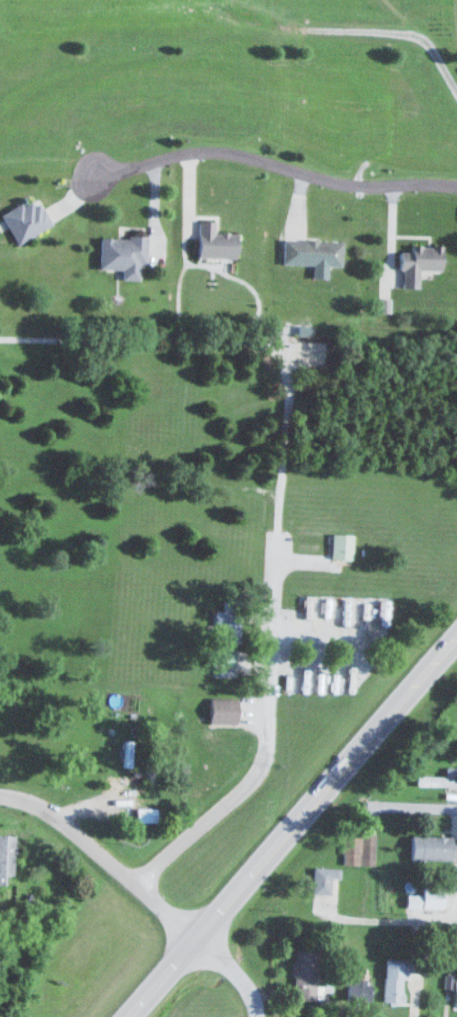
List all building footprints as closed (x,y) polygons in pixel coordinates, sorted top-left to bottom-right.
[(34,195),(0,215),(16,243),(50,223),(34,195)] [(197,257),(235,257),(235,232),(214,232),(214,220),(197,220),(197,257)] [(146,237),(99,235),(98,268),(120,268),(120,278),(138,279),(139,263),(145,263),(146,237)] [(282,263),(342,264),(342,239),(283,238),(282,263)] [(441,244),(410,244),(410,251),(400,250),(400,286),(418,287),(419,269),(441,269),(441,244)] [(331,560),(352,560),(352,534),(331,534),(331,560)] [(215,626),(223,626),(223,641),(240,641),(239,606),(225,606),(225,611),(214,611),(215,626)] [(213,667),(233,667),(233,649),(213,649),(213,667)] [(237,698),(210,698),(210,724),(237,724),(237,698)] [(452,776),(417,776),(417,784),(452,784),(452,776)] [(137,822),(156,822),(156,808),(137,808),(137,822)] [(375,833),(343,833),(343,864),(375,864),(375,833)] [(0,834),(0,884),(3,884),(3,875),(13,875),(15,835),(0,834)] [(456,859),(456,837),(411,837),(411,859),(456,859)] [(331,893),(331,877),(340,877),(340,867),(313,867),(313,893),(331,893)] [(422,908),(444,908),(444,886),(422,886),(422,908)] [(316,951),(293,951),(293,999),(316,999),(316,951)] [(384,1002),(403,1002),(403,958),(384,958),(384,1002)] [(370,979),(348,979),(348,1000),(370,1000),(370,979)]
